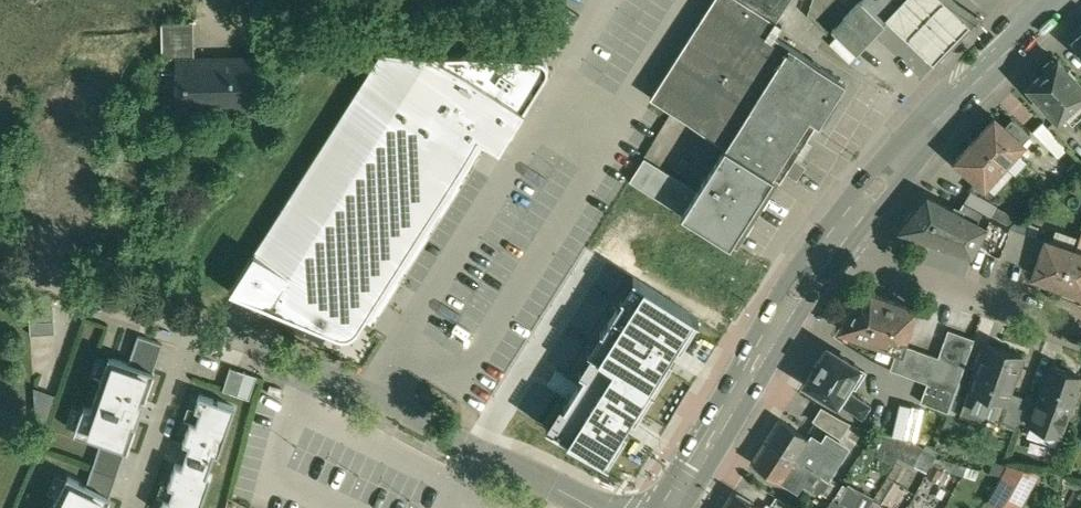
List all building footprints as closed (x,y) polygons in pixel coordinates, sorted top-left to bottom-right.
[(651,99),(726,147),(772,177),(809,118),(819,124),(845,82),(774,37),(782,26),(777,22),(790,0),(714,0),(651,99)] [(846,18),(870,40),(885,25),(884,24),(887,20),(905,0),(863,0),(846,18)] [(887,20),(933,62),(970,22),(945,0),(905,0),(887,20)] [(870,40),(846,18),(832,33),(856,56),(870,40)] [(194,20),(163,21),(165,72),(186,72),(185,60),(195,60),(194,20)] [(381,50),(229,285),(283,309),(328,327),(347,331),(358,324),(369,313),(391,278),(399,282),(486,143),(502,152),(539,92),(547,75),(547,62),(542,55),(532,54),(381,50)] [(195,60),(185,60),(186,72),(186,103),(181,103),(181,106),(257,105),(256,59),(195,60)] [(1052,60),(1043,68),(1044,72),(1028,86),(1057,118),(1064,112),(1072,121),(1080,113),(1080,98),(1080,84),(1059,59),(1056,61),(1052,60)] [(1010,129),(996,116),(976,139),(1005,164),(1024,141),(1010,129)] [(1031,133),(1017,121),(1010,129),(1024,141),(1031,133)] [(1005,164),(976,139),(959,159),(986,184),(1005,164)] [(697,191),(683,214),(730,243),(757,201),(763,206),(769,197),(762,193),(772,177),(726,147),(697,191)] [(697,191),(645,158),(630,181),(683,214),(697,191)] [(985,226),(928,196),(902,229),(971,255),(982,237),(987,227),(985,226)] [(1010,228),(990,217),(985,226),(987,227),(982,237),(991,242),(988,248),(1001,255),(1010,228)] [(1034,238),(1010,228),(1001,255),(1023,265),(1034,238)] [(1073,249),(1046,240),(1033,275),(1060,285),(1073,249)] [(1073,249),(1060,285),(1080,292),(1080,252),(1073,249)] [(615,452),(697,321),(629,278),(582,353),(587,356),(575,376),(561,367),(545,392),(557,399),(541,426),(600,463),(610,448),(615,452)] [(915,310),(871,292),(860,295),(843,323),(841,323),(843,332),(846,331),(899,350),(915,310)] [(34,308),(33,332),(56,332),(56,308),(34,308)] [(949,330),(939,357),(908,346),(904,356),(897,354),(891,369),(928,383),(955,393),(975,340),(949,330)] [(164,344),(139,336),(130,363),(154,372),(164,344)] [(865,370),(829,346),(807,385),(837,403),(838,401),(862,417),(869,404),(853,392),(865,370)] [(1025,359),(990,346),(973,392),(1008,405),(1025,359)] [(130,363),(110,357),(92,410),(85,407),(76,432),(102,441),(126,450),(128,450),(155,372),(154,372),(130,363)] [(1051,365),(1039,398),(1030,424),(1032,424),(1034,418),(1063,428),(1080,378),(1080,376),(1051,365)] [(231,368),(223,392),(249,402),(258,378),(231,368)] [(955,393),(928,383),(921,401),(947,411),(955,393)] [(38,420),(51,420),(52,390),(39,390),(38,420)] [(1026,398),(1013,394),(1004,421),(1017,425),(1019,420),(1026,398)] [(1039,398),(1027,394),(1026,398),(1019,420),(1030,424),(1039,398)] [(197,423),(192,421),(184,443),(190,446),(183,466),(176,464),(169,486),(174,488),(170,500),(165,498),(161,507),(201,507),(212,476),(208,475),(215,454),(219,456),(236,407),(201,395),(196,409),(201,411),(197,423)] [(900,402),(893,433),(909,437),(916,406),(900,402)] [(851,423),(825,409),(818,421),(843,437),(851,423)] [(823,445),(780,419),(767,439),(794,457),(809,466),(818,472),(825,477),(830,469),(832,470),(847,449),(829,436),(823,445)] [(1060,435),(1032,424),(1028,433),(1057,444),(1060,435)] [(794,457),(767,439),(754,461),(782,477),(791,463),(794,457)] [(126,450),(102,441),(87,479),(110,488),(126,450)] [(809,466),(794,457),(791,463),(806,471),(809,466)] [(1008,465),(993,493),(1020,507),(1022,507),(1042,472),(1008,465)] [(818,472),(809,466),(806,471),(802,477),(812,483),(818,472)] [(110,488),(87,479),(60,467),(49,491),(59,495),(53,507),(101,507),(110,488)] [(733,492),(723,507),(758,507),(733,492)] [(826,507),(842,507),(845,502),(835,495),(826,507)]
